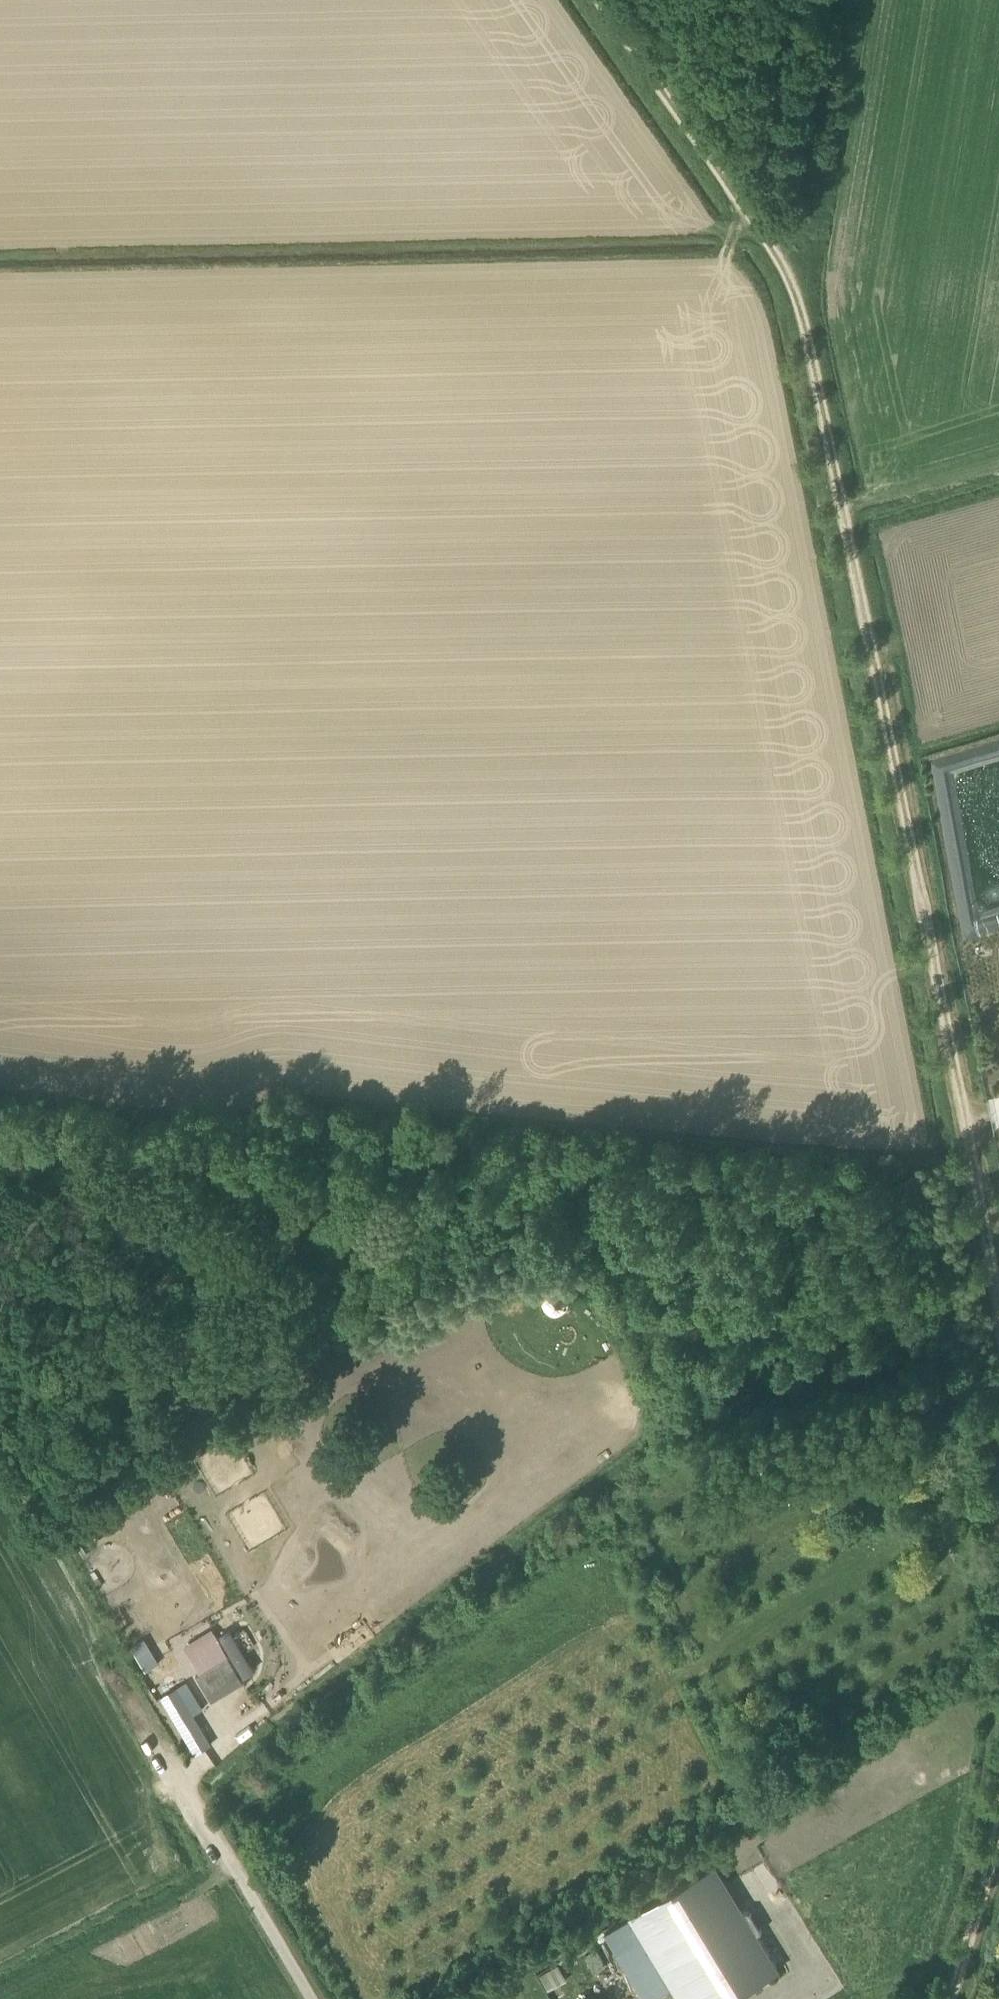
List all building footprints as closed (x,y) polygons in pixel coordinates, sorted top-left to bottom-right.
[(184,1644),(212,1692),(258,1666),(245,1644),(229,1653),(214,1627),(184,1644)] [(161,1696),(196,1754),(212,1744),(192,1711),(203,1705),(188,1680),(178,1686),(161,1696)] [(244,1686),(226,1699),(243,1725),(262,1712),(244,1686)] [(780,1968),(717,1865),(630,1917),(680,1998),(729,1998),(780,1968)] [(541,1973),(547,1986),(567,1977),(561,1964),(541,1973)]
